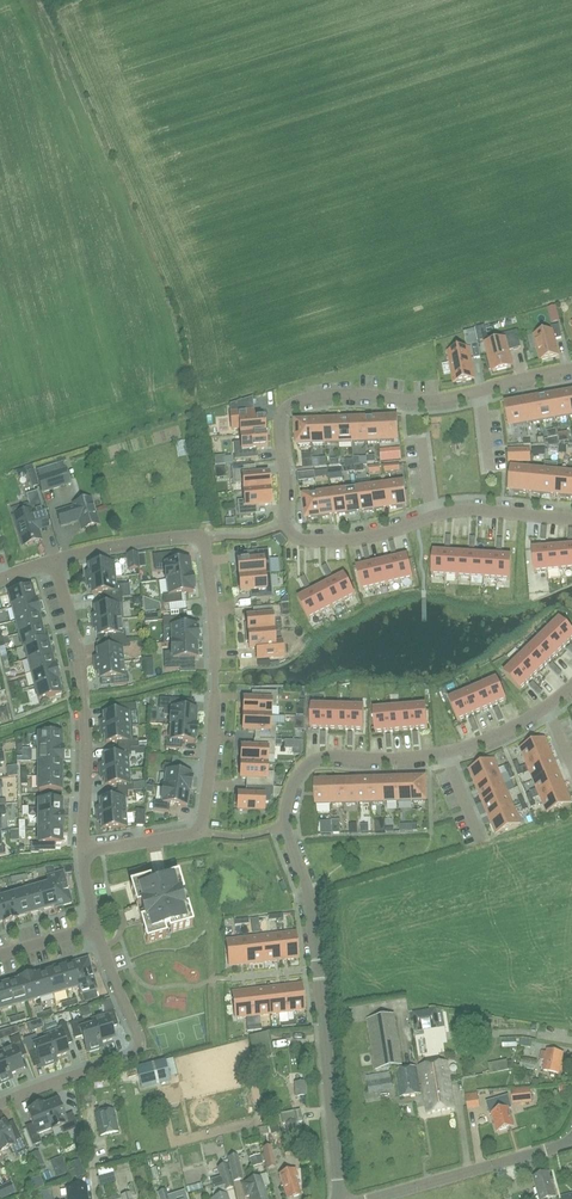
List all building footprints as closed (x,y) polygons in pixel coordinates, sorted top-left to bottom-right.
[(551,327),(552,330),(534,335),(540,360),(559,356),(555,339),(562,338),(559,325),(551,327)] [(471,344),(478,343),(478,341),(475,328),(464,332),(466,345),(471,344)] [(490,369),(492,369),(493,372),(511,367),(507,351),(521,347),(517,331),(507,333),(508,336),(503,338),(504,342),(487,346),(489,357),(487,358),(490,369)] [(480,357),(478,343),(471,344),(474,358),(480,357)] [(448,352),(453,383),(474,379),(469,348),(448,352)] [(568,417),(564,394),(550,396),(554,419),(568,417)] [(554,419),(550,396),(537,398),(541,421),(554,419)] [(541,421),(537,398),(523,401),(527,424),(541,421)] [(523,401),(509,403),(513,426),(527,424),(523,401)] [(250,411),(230,412),(232,429),(240,428),(241,435),(265,433),(265,430),(267,430),(267,420),(264,420),(263,418),(251,419),(250,411)] [(394,441),(393,418),(379,419),(380,442),(394,441)] [(366,442),(365,419),(351,420),(352,443),(366,442)] [(379,419),(365,419),(366,442),(380,442),(379,419)] [(338,444),(337,420),(323,421),(324,444),(338,444)] [(352,443),(351,420),(337,420),(338,444),(352,443)] [(310,445),(309,421),(296,422),(296,445),(310,445)] [(324,444),(323,421),(309,421),(310,445),(324,444)] [(559,442),(568,440),(567,432),(558,433),(559,442)] [(266,448),(265,433),(241,435),(241,442),(233,443),(234,460),(255,458),(254,450),(266,448)] [(559,445),(558,437),(548,438),(544,439),(545,444),(548,444),(548,446),(559,445)] [(399,448),(401,458),(410,456),(409,447),(399,448)] [(381,461),(391,460),(390,448),(380,449),(381,461)] [(530,448),(514,449),(515,461),(530,460),(530,448)] [(312,467),(311,460),(302,461),(303,468),(312,467)] [(251,475),(251,466),(231,467),(233,484),(243,483),(244,491),(269,489),(268,474),(251,475)] [(381,472),(380,466),(369,467),(369,474),(381,472)] [(527,493),(529,470),(515,468),(513,492),(527,493)] [(38,478),(42,492),(70,483),(66,469),(38,478)] [(541,494),(543,471),(529,470),(527,493),(541,494)] [(306,480),(315,479),(314,471),(305,472),(306,480)] [(555,495),(557,472),(543,471),(541,494),(555,495)] [(569,497),(571,473),(557,472),(555,495),(569,497)] [(402,507),(399,483),(386,485),(389,508),(402,507)] [(389,508),(386,485),(372,487),(375,510),(389,508)] [(375,510),(372,487),(358,489),(361,512),(375,510)] [(238,516),(255,514),(254,506),(271,505),(269,489),(244,491),(244,500),(237,501),(238,516)] [(358,489),(344,491),(347,514),(361,512),(358,489)] [(34,518),(45,515),(37,491),(26,494),(31,510),(13,516),(22,546),(41,540),(34,518)] [(344,491),(330,493),(333,516),(347,514),(344,491)] [(333,516),(330,493),(316,494),(319,518),(333,516)] [(316,494),(303,496),(306,519),(319,518),(316,494)] [(57,512),(61,526),(74,522),(73,520),(78,519),(81,530),(99,524),(91,499),(73,504),(74,506),(57,512)] [(571,570),(570,547),(557,548),(559,571),(571,570)] [(546,572),(559,571),(557,548),(545,549),(546,572)] [(533,573),(546,572),(545,549),(532,550),(533,573)] [(268,550),(251,552),(252,560),(237,561),(239,577),(270,574),(268,550)] [(128,554),(129,569),(138,568),(137,553),(128,554)] [(431,576),(444,577),(445,554),(432,553),(431,576)] [(166,580),(192,577),(192,576),(191,576),(189,561),(172,564),(171,554),(153,556),(155,572),(165,572),(166,580)] [(444,577),(456,578),(458,554),(445,554),(444,577)] [(456,578),(469,578),(471,555),(458,554),(456,578)] [(469,578),(482,579),(484,556),(471,555),(469,578)] [(482,579),(495,580),(497,557),(484,556),(482,579)] [(398,583),(411,580),(406,557),(393,560),(398,583)] [(495,580),(508,581),(509,558),(497,557),(495,580)] [(385,585),(398,583),(393,560),(380,563),(385,585)] [(87,580),(114,577),(113,563),(89,565),(90,573),(86,573),(87,580)] [(373,588),(385,585),(380,563),(368,565),(373,588)] [(360,591),(373,588),(368,565),(355,568),(360,591)] [(256,599),(272,598),(270,574),(239,577),(240,592),(255,591),(256,599)] [(341,603),(353,597),(342,576),(331,582),(341,603)] [(114,577),(87,580),(88,586),(91,586),(92,593),(104,592),(105,599),(107,599),(122,598),(124,597),(124,596),(129,596),(128,587),(124,587),(123,585),(115,585),(114,577)] [(192,577),(166,580),(166,582),(167,581),(169,596),(163,596),(164,606),(182,604),(180,594),(193,592),(193,590),(194,590),(192,577)] [(330,609),(341,603),(331,582),(319,588),(330,609)] [(12,607),(36,601),(35,601),(34,601),(31,588),(9,594),(12,607)] [(318,615),(330,609),(319,588),(308,594),(318,615)] [(307,621),(318,615),(308,594),(296,600),(307,621)] [(122,598),(107,599),(107,606),(95,608),(96,615),(92,616),(93,622),(123,619),(122,605),(122,598)] [(280,600),(280,612),(296,612),(297,600),(280,600)] [(36,601),(12,607),(15,621),(39,615),(36,601)] [(245,633),(274,630),(272,607),(253,608),(253,617),(246,617),(247,624),(245,624),(245,633)] [(39,615),(15,621),(19,634),(41,628),(38,615),(39,615)] [(171,643),(197,642),(197,629),(196,629),(196,627),(183,627),(183,618),(163,618),(163,629),(172,629),(172,643),(171,643)] [(123,619),(93,622),(93,629),(97,628),(98,636),(110,634),(111,642),(126,640),(125,633),(122,633),(120,620),(123,619)] [(571,640),(571,634),(559,620),(550,629),(566,646),(571,640)] [(41,628),(19,634),(22,647),(47,641),(47,640),(44,641),(41,628)] [(556,655),(566,646),(550,629),(540,638),(556,655)] [(256,648),(257,658),(283,656),(283,655),(282,655),(282,656),(276,656),(274,630),(245,633),(246,642),(249,642),(249,648),(256,648)] [(148,636),(138,636),(137,645),(147,645),(148,636)] [(547,664),(556,655),(540,638),(531,647),(547,664)] [(129,640),(126,640),(111,642),(109,642),(110,649),(97,650),(98,658),(95,658),(95,665),(123,662),(121,648),(129,648),(129,640)] [(47,641),(22,647),(22,648),(25,647),(28,660),(50,654),(47,641)] [(197,642),(171,643),(171,652),(164,653),(165,669),(180,668),(180,659),(197,658),(196,643),(197,643),(197,642)] [(538,672),(547,664),(531,647),(522,656),(538,672)] [(50,654),(28,660),(31,673),(55,667),(55,666),(53,667),(50,654)] [(3,666),(9,664),(7,656),(1,657),(3,666)] [(528,681),(538,672),(522,656),(512,665),(528,681)] [(124,676),(123,662),(95,665),(96,671),(99,671),(100,679),(112,677),(113,685),(128,683),(127,676),(124,676)] [(519,690),(528,681),(512,665),(503,673),(519,690)] [(552,665),(548,669),(553,674),(557,670),(552,665)] [(58,680),(55,667),(31,673),(35,686),(58,680)] [(557,670),(553,674),(558,679),(561,676),(557,670)] [(58,680),(35,686),(38,700),(60,694),(57,681),(58,680)] [(10,692),(16,691),(13,682),(7,683),(10,692)] [(492,708),(504,704),(496,682),(484,687),(492,708)] [(532,683),(529,687),(533,692),(537,688),(532,683)] [(480,713),(492,708),(484,687),(472,691),(480,713)] [(537,688),(533,692),(538,697),(542,693),(537,688)] [(468,718),(480,713),(472,691),(460,696),(468,718)] [(260,700),(244,699),(243,715),(271,716),(271,707),(277,707),(277,692),(261,692),(260,700)] [(456,722),(468,718),(460,696),(448,701),(456,722)] [(170,725),(196,726),(195,726),(196,711),(179,710),(180,700),(160,699),(159,709),(164,709),(164,715),(171,716),(170,725)] [(101,729),(132,726),(131,712),(136,712),(135,705),(116,706),(116,713),(104,714),(104,722),(101,722),(101,729)] [(413,731),(426,730),(424,706),(411,707),(413,731)] [(310,730),(323,730),(324,707),(311,707),(310,730)] [(323,730),(336,731),(337,708),(324,707),(323,730)] [(400,732),(413,731),(411,707),(398,708),(400,732)] [(336,731),(349,731),(349,708),(337,708),(336,731)] [(349,731),(362,732),(362,708),(349,708),(349,731)] [(387,733),(400,732),(398,708),(385,710),(387,733)] [(374,734),(387,733),(385,710),(372,711),(374,734)] [(0,714),(0,722),(9,720),(7,712),(0,714)] [(271,716),(243,715),(243,730),(259,731),(259,739),(275,740),(276,740),(276,725),(270,724),(271,716)] [(305,730),(305,717),(295,716),(294,729),(305,730)] [(196,726),(170,725),(171,726),(170,740),(167,740),(166,748),(181,749),(182,741),(194,742),(194,740),(196,740),(196,726)] [(132,726),(101,729),(102,735),(105,735),(106,742),(118,742),(119,749),(130,748),(138,747),(138,740),(133,740),(132,726)] [(38,749),(62,749),(62,748),(61,748),(61,735),(38,735),(38,749)] [(527,764),(550,754),(544,738),(520,748),(527,764)] [(241,763),(267,763),(267,755),(274,755),(275,746),(275,740),(259,739),(258,739),(258,748),(241,747),(241,763)] [(130,748),(119,749),(115,749),(116,756),(103,757),(104,765),(100,765),(101,772),(128,770),(127,756),(131,756),(130,748)] [(62,762),(62,749),(38,749),(38,762),(62,762)] [(534,780),(557,770),(550,754),(527,764),(534,780)] [(493,759),(469,769),(476,785),(499,776),(493,759)] [(62,763),(62,762),(38,762),(38,776),(61,776),(61,763),(62,763)] [(241,763),(240,778),(257,779),(257,787),(273,788),(274,773),(267,773),(267,763),(241,763)] [(164,788),(190,791),(192,778),(191,778),(191,776),(179,774),(180,767),(165,765),(164,772),(167,773),(165,787),(164,787),(164,788)] [(128,770),(101,772),(101,778),(105,778),(105,785),(118,785),(118,792),(127,791),(133,791),(133,783),(129,783),(128,770)] [(540,796),(564,786),(557,770),(534,780),(540,796)] [(61,776),(38,776),(38,790),(38,794),(51,794),(50,790),(61,790),(61,776)] [(483,801),(506,791),(499,776),(476,785),(483,801)] [(425,778),(411,779),(412,802),(426,801),(425,778)] [(398,779),(384,780),(385,803),(398,802),(398,779)] [(411,779),(398,779),(398,802),(412,802),(411,779)] [(357,780),(343,781),(344,804),(358,804),(357,780)] [(371,803),(370,780),(357,780),(358,804),(371,803)] [(384,780),(370,780),(371,803),(385,803),(384,780)] [(330,805),(330,781),(315,782),(316,805),(330,805)] [(344,804),(343,781),(330,781),(330,805),(344,804)] [(564,786),(540,796),(547,812),(571,802),(564,786)] [(237,793),(237,796),(235,796),(234,804),(236,804),(236,812),(265,813),(265,802),(270,802),(271,796),(273,797),(273,788),(257,787),(257,793),(237,793)] [(190,791),(164,788),(162,801),(163,801),(163,803),(155,802),(153,809),(168,812),(169,804),(186,807),(189,792),(190,792),(190,791)] [(127,791),(118,792),(112,792),(113,800),(100,800),(101,808),(97,808),(98,815),(125,813),(124,799),(127,799),(127,791)] [(489,817),(513,807),(506,791),(483,801),(489,817)] [(38,815),(62,815),(61,815),(61,801),(38,801),(38,815)] [(520,824),(513,807),(489,817),(496,833),(520,824)] [(145,811),(137,811),(136,826),(144,826),(145,811)] [(126,827),(125,813),(98,815),(98,821),(102,821),(102,829),(126,827)] [(63,829),(62,815),(38,815),(38,829),(63,829)] [(360,825),(360,833),(369,832),(368,824),(360,825)] [(385,824),(375,825),(375,832),(385,832),(385,824)] [(63,829),(38,829),(38,843),(55,843),(61,843),(61,829),(63,829)] [(53,867),(44,868),(46,874),(47,878),(55,875),(53,867)] [(44,868),(36,870),(38,876),(46,874),(44,868)] [(55,875),(47,878),(56,907),(71,903),(68,891),(66,885),(62,873),(55,875)] [(149,881),(130,886),(136,907),(140,922),(141,922),(147,943),(166,937),(165,934),(192,926),(178,876),(150,884),(149,881)] [(48,884),(36,888),(42,910),(55,906),(55,908),(56,907),(47,878),(46,878),(48,884)] [(36,888),(23,892),(29,914),(42,910),(36,888)] [(29,914),(23,892),(10,895),(16,919),(17,919),(17,918),(29,914)] [(10,895),(0,898),(0,911),(3,923),(16,919),(10,895)] [(278,934),(281,960),(298,957),(295,932),(278,934)] [(281,960),(278,934),(260,936),(263,962),(281,960)] [(260,936),(243,938),(246,964),(263,962),(260,936)] [(243,938),(226,940),(229,966),(246,964),(243,938)] [(72,964),(81,994),(96,989),(93,977),(91,971),(87,959),(72,964)] [(81,994),(72,964),(72,965),(59,969),(66,991),(78,987),(80,994),(81,994)] [(59,969),(46,973),(53,995),(66,991),(59,969)] [(33,975),(40,999),(53,995),(46,973),(34,976),(33,975)] [(40,999),(33,975),(20,979),(27,1002),(40,999)] [(20,980),(7,984),(13,1006),(27,1002),(20,979),(19,979),(20,980)] [(283,984),(286,1009),(304,1007),(301,982),(283,984)] [(0,986),(0,1009),(0,1010),(13,1006),(7,984),(0,986)] [(286,1009),(283,984),(266,986),(269,1011),(286,1009)] [(109,995),(105,986),(97,989),(101,998),(109,995)] [(266,986),(249,988),(252,1013),(269,1011),(266,986)] [(252,1013),(249,988),(232,990),(235,1015),(252,1013)] [(175,993),(175,1005),(196,1003),(195,992),(175,993)] [(69,1001),(70,1007),(78,1004),(77,999),(69,1001)] [(70,1007),(69,1001),(61,1003),(62,1009),(70,1007)] [(43,1012),(45,1018),(53,1015),(52,1010),(43,1012)] [(93,1020),(101,1048),(102,1048),(100,1043),(114,1039),(110,1027),(117,1025),(113,1010),(105,1013),(106,1016),(93,1020)] [(413,1031),(428,1028),(425,1010),(410,1013),(413,1031)] [(16,1016),(18,1022),(26,1020),(24,1014),(16,1016)] [(402,1065),(394,1014),(366,1018),(375,1069),(402,1065)] [(18,1022),(16,1016),(8,1018),(10,1024),(18,1022)] [(39,1020),(33,1022),(36,1029),(42,1027),(39,1020)] [(101,1048),(93,1020),(92,1020),(94,1025),(86,1027),(82,1020),(70,1023),(75,1038),(82,1036),(87,1052),(101,1048)] [(60,1030),(46,1035),(56,1062),(54,1058),(68,1053),(64,1041),(71,1039),(66,1025),(58,1027),(60,1030)] [(451,1049),(447,1025),(422,1029),(426,1053),(451,1049)] [(16,1027),(10,1029),(12,1036),(18,1033),(16,1027)] [(273,1056),(267,1031),(249,1035),(255,1059),(259,1058),(260,1065),(268,1063),(267,1057),(273,1056)] [(510,1033),(511,1049),(525,1048),(524,1033),(510,1033)] [(56,1062),(46,1035),(45,1035),(47,1040),(39,1043),(35,1035),(24,1040),(29,1054),(36,1051),(42,1067),(56,1062)] [(11,1079),(10,1075),(23,1069),(18,1058),(26,1055),(18,1036),(10,1040),(13,1047),(0,1053),(11,1079)] [(542,1070),(559,1074),(563,1053),(547,1049),(546,1053),(542,1052),(540,1060),(544,1061),(542,1070)] [(0,1053),(0,1055),(1,1057),(0,1058),(0,1084),(11,1079),(0,1053)] [(141,1088),(170,1080),(169,1077),(177,1075),(172,1059),(165,1061),(165,1059),(136,1067),(136,1068),(131,1069),(131,1070),(128,1071),(129,1074),(137,1072),(141,1088)] [(519,1067),(534,1069),(535,1061),(520,1059),(519,1067)] [(423,1087),(450,1082),(447,1061),(419,1066),(423,1087)] [(415,1067),(396,1070),(400,1097),(420,1093),(415,1067)] [(369,1092),(392,1088),(389,1071),(366,1075),(369,1092)] [(94,1096),(92,1080),(77,1084),(80,1104),(91,1102),(90,1097),(94,1096)] [(307,1095),(306,1081),(294,1082),(295,1096),(307,1095)] [(450,1082),(423,1087),(427,1113),(454,1108),(450,1082)] [(512,1104),(532,1103),(530,1087),(511,1089),(512,1104)] [(498,1132),(514,1127),(510,1115),(508,1109),(512,1108),(508,1096),(486,1103),(490,1115),(492,1114),(498,1132)] [(42,1105),(42,1106),(52,1130),(60,1127),(63,1133),(78,1127),(72,1113),(63,1117),(57,1101),(43,1107),(42,1105)] [(52,1130),(42,1106),(29,1111),(30,1112),(28,1113),(32,1124),(26,1127),(33,1145),(41,1142),(38,1135),(51,1129),(51,1130),(52,1130)] [(95,1113),(100,1135),(118,1131),(113,1109),(100,1112),(99,1106),(94,1107),(95,1113)] [(283,1134),(286,1148),(300,1146),(295,1122),(302,1121),(300,1109),(281,1113),(283,1124),(285,1123),(287,1133),(283,1134)] [(0,1152),(8,1148),(12,1154),(17,1152),(19,1156),(27,1153),(19,1135),(11,1138),(4,1123),(0,1124),(0,1151),(0,1152)] [(270,1126),(272,1133),(279,1131),(277,1124),(270,1126)] [(264,1154),(265,1161),(267,1169),(275,1167),(271,1145),(262,1147),(264,1154)] [(44,1164),(39,1150),(31,1153),(37,1167),(44,1164)] [(289,1160),(300,1156),(299,1151),(287,1154),(289,1160)] [(229,1163),(233,1181),(243,1179),(238,1154),(227,1157),(229,1163)] [(262,1163),(259,1154),(249,1157),(252,1166),(262,1163)] [(116,1180),(111,1163),(96,1168),(98,1176),(97,1177),(100,1185),(116,1180)] [(229,1163),(217,1167),(219,1175),(210,1178),(212,1186),(211,1186),(213,1193),(217,1192),(218,1197),(211,1198),(228,1198),(227,1194),(226,1194),(225,1189),(234,1187),(233,1181),(229,1163)] [(509,1166),(511,1177),(526,1175),(524,1163),(509,1166)] [(84,1173),(81,1166),(72,1169),(68,1171),(71,1178),(84,1173)] [(65,1167),(57,1170),(60,1176),(68,1172),(65,1167)] [(150,1169),(152,1179),(159,1178),(157,1167),(150,1169)] [(295,1169),(279,1173),(287,1198),(301,1195),(296,1178),(298,1177),(295,1169)] [(249,1195),(250,1198),(267,1198),(264,1187),(270,1185),(266,1173),(260,1175),(260,1177),(245,1182),(241,1183),(245,1196),(249,1195)] [(553,1198),(560,1198),(559,1195),(556,1196),(549,1173),(533,1177),(540,1198),(547,1198),(553,1197),(553,1198)] [(80,1179),(62,1184),(63,1188),(73,1186),(74,1198),(86,1198),(84,1186),(81,1187),(80,1179)] [(188,1192),(201,1188),(200,1182),(186,1186),(188,1192)] [(159,1198),(169,1198),(169,1197),(172,1196),(170,1187),(157,1192),(159,1198)]
